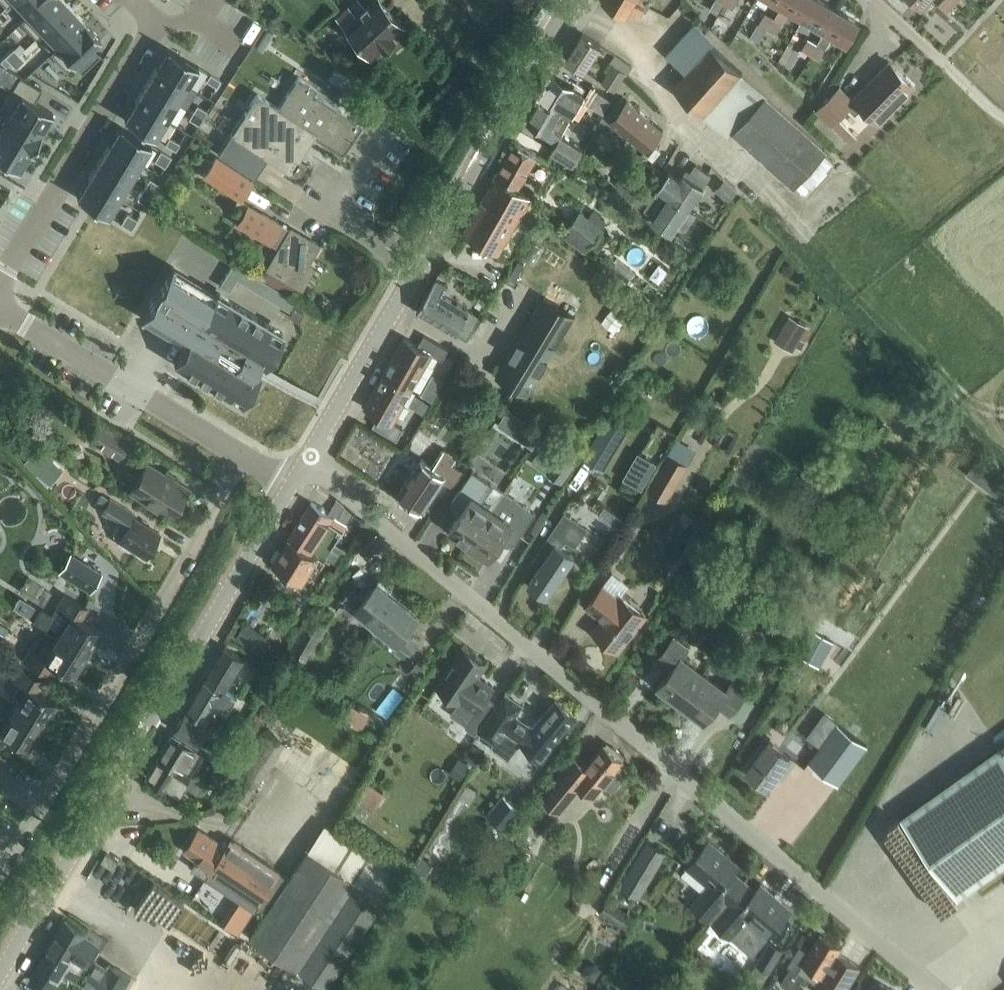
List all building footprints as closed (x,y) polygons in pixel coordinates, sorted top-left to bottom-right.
[(28,14),(21,21),(21,22),(44,0),(14,0),(28,14)] [(21,22),(36,37),(70,5),(65,0),(44,0),(21,22)] [(407,26),(383,0),(373,0),(357,15),(349,5),(338,15),(363,41),(359,46),(367,55),(373,52),(376,55),(407,26)] [(603,1),(628,15),(631,9),(641,14),(644,8),(635,2),(636,0),(603,0),(603,1)] [(727,0),(716,0),(711,9),(719,14),(724,4),(725,4),(727,0)] [(725,4),(727,5),(725,10),(732,13),(739,0),(727,0),(725,4)] [(814,0),(785,0),(780,8),(775,17),(768,28),(777,34),(789,13),(790,13),(792,10),(804,17),(814,0)] [(804,17),(814,23),(813,27),(823,33),(837,9),(821,0),(814,0),(804,17)] [(939,5),(948,13),(956,4),(951,0),(944,0),(939,5)] [(70,5),(36,37),(37,38),(43,31),(57,46),(50,52),(51,53),(85,21),(70,5)] [(818,42),(811,54),(820,60),(832,38),(833,39),(835,35),(847,43),(859,22),(837,9),(823,33),(818,42)] [(768,28),(775,17),(766,12),(760,24),(759,23),(751,35),(760,41),(768,28)] [(85,21),(51,53),(66,69),(100,37),(85,21)] [(794,185),(826,149),(767,96),(768,95),(712,44),(715,41),(695,23),(667,53),(686,70),(673,85),(730,137),(735,131),(794,185)] [(583,33),(567,58),(584,70),(601,44),(583,33)] [(811,54),(818,42),(809,37),(802,49),(811,54)] [(167,47),(156,65),(187,84),(198,66),(167,47)] [(13,48),(5,56),(10,62),(19,54),(13,48)] [(19,54),(10,62),(16,68),(24,59),(19,54)] [(614,64),(603,81),(615,90),(626,73),(628,74),(634,65),(616,54),(611,62),(614,64)] [(879,121),(914,86),(890,61),(854,97),(856,98),(854,100),(840,86),(817,109),(851,143),(857,136),(838,117),(849,106),(856,112),(863,105),(879,121)] [(156,65),(146,83),(177,101),(187,84),(156,65)] [(210,73),(206,80),(216,86),(220,79),(210,73)] [(555,75),(541,99),(572,117),(573,114),(581,118),(589,103),(604,112),(612,99),(593,85),(587,95),(585,93),(555,75)] [(20,76),(1,106),(42,131),(53,112),(34,101),(41,89),(20,76)] [(231,133),(290,172),(317,133),(344,151),(363,124),(314,92),(317,88),(299,76),(278,107),(257,93),(231,133)] [(146,83),(135,100),(166,119),(177,101),(146,83)] [(647,149),(663,130),(650,119),(651,119),(623,96),(607,115),(612,118),(611,120),(634,139),(635,138),(647,149)] [(572,117),(541,99),(528,122),(559,139),(553,149),(574,161),(583,145),(562,133),(572,117)] [(135,100),(124,119),(155,137),(166,119),(135,100)] [(197,104),(193,111),(203,117),(207,110),(197,104)] [(0,118),(0,132),(30,150),(42,131),(1,106),(1,107),(5,110),(0,118)] [(193,111),(188,118),(199,125),(203,117),(193,111)] [(120,125),(109,143),(140,162),(151,144),(120,125)] [(0,157),(19,169),(30,150),(0,132),(0,158),(0,157)] [(169,136),(165,143),(176,150),(180,143),(169,136)] [(254,176),(263,163),(228,140),(220,153),(254,176)] [(538,154),(516,141),(464,232),(499,252),(532,195),(519,187),(538,154)] [(109,143),(99,161),(129,179),(140,162),(109,143)] [(161,150),(154,160),(165,166),(171,156),(161,150)] [(240,198),(252,179),(216,155),(204,174),(240,198)] [(99,161),(88,178),(119,197),(129,179),(99,161)] [(671,171),(669,174),(660,187),(690,207),(712,174),(697,164),(691,171),(687,169),(681,178),(671,171)] [(88,178),(77,196),(108,215),(119,197),(88,178)] [(150,178),(144,188),(154,194),(160,184),(150,178)] [(716,188),(728,200),(737,191),(725,179),(716,188)] [(687,227),(698,212),(690,207),(660,187),(646,209),(656,216),(654,219),(674,232),(680,222),(687,227)] [(144,188),(138,198),(148,204),(154,194),(144,188)] [(634,199),(642,205),(648,196),(642,191),(634,199)] [(248,204),(236,225),(279,250),(268,268),(301,287),(313,267),(305,263),(311,252),(316,244),(291,229),(248,204)] [(570,230),(565,237),(586,252),(591,246),(605,228),(581,210),(568,228),(570,230)] [(127,213),(121,223),(131,229),(137,219),(127,213)] [(233,262),(229,270),(238,275),(243,268),(233,262)] [(172,266),(141,317),(143,318),(144,318),(185,342),(173,361),(240,401),(259,370),(263,363),(282,332),(215,292),(174,267),(172,266)] [(250,272),(243,268),(238,275),(236,279),(243,283),(250,272)] [(238,275),(229,270),(224,277),(234,283),(236,279),(238,275)] [(256,276),(250,272),(243,283),(250,286),(256,276)] [(458,275),(451,286),(459,290),(465,279),(458,275)] [(263,279),(256,276),(250,286),(256,290),(263,279)] [(234,283),(224,277),(219,285),(229,291),(234,283)] [(418,311),(419,312),(420,312),(467,339),(480,316),(442,294),(447,285),(436,278),(418,311)] [(263,279),(256,290),(263,294),(269,283),(263,279)] [(705,287),(693,280),(688,288),(700,295),(705,287)] [(269,283),(263,294),(269,298),(276,287),(269,283)] [(282,291),(276,287),(269,298),(276,302),(282,291)] [(289,295),(282,291),(276,302),(282,306),(289,295)] [(482,291),(474,305),(482,309),(489,296),(482,291)] [(295,299),(289,295),(282,306),(289,310),(295,299)] [(527,327),(498,376),(528,395),(576,315),(546,296),(545,297),(527,327)] [(299,321),(304,313),(296,308),(290,316),(299,321)] [(790,315),(775,340),(794,351),(797,345),(802,348),(807,341),(801,338),(809,325),(790,315)] [(405,337),(385,371),(413,387),(433,353),(443,359),(449,348),(425,334),(419,344),(405,337)] [(385,371),(366,406),(380,414),(374,424),(398,438),(404,427),(394,422),(413,387),(385,371)] [(427,382),(422,392),(432,398),(437,388),(427,382)] [(509,408),(498,424),(515,435),(526,419),(509,408)] [(601,430),(586,455),(605,466),(629,426),(612,415),(610,414),(601,430)] [(90,440),(119,458),(130,440),(101,422),(90,440)] [(13,429),(7,439),(17,446),(23,436),(13,429)] [(546,439),(539,451),(553,461),(551,463),(547,470),(563,481),(568,474),(577,460),(561,449),(546,439)] [(36,445),(23,460),(35,472),(49,457),(36,445)] [(398,492),(423,509),(445,478),(453,484),(463,470),(454,464),(458,458),(445,450),(434,465),(422,457),(398,492)] [(624,478),(642,488),(657,462),(638,452),(624,478)] [(668,502),(690,464),(670,453),(649,491),(668,502)] [(147,461),(129,490),(171,515),(188,486),(147,461)] [(977,463),(969,474),(984,486),(992,475),(977,463)] [(464,508),(451,528),(458,533),(455,536),(466,543),(468,540),(471,542),(505,491),(495,484),(474,470),(453,501),(464,508)] [(505,491),(471,542),(474,544),(471,547),(482,554),(484,551),(491,556),(505,536),(516,543),(537,513),(516,498),(505,491)] [(94,502),(104,508),(110,499),(100,493),(94,502)] [(126,526),(118,537),(119,538),(117,542),(128,549),(131,545),(146,555),(160,533),(134,516),(136,512),(111,496),(110,499),(104,508),(102,510),(126,526)] [(312,500),(290,536),(325,558),(348,522),(354,512),(343,506),(336,501),(329,511),(324,508),(325,507),(323,505),(322,507),(312,500)] [(541,565),(530,582),(548,595),(565,569),(575,555),(565,548),(563,547),(567,541),(568,540),(577,546),(589,528),(566,512),(534,560),(541,565)] [(327,559),(325,558),(290,536),(274,561),(303,580),(314,562),(322,567),(327,559)] [(70,552),(57,571),(88,591),(101,571),(70,552)] [(377,625),(401,596),(391,588),(393,585),(381,576),(365,596),(352,586),(343,598),(377,625)] [(647,613),(622,594),(619,597),(604,585),(588,605),(603,617),(593,630),(602,637),(601,639),(608,644),(610,643),(619,650),(647,613)] [(978,590),(971,601),(980,607),(986,596),(978,590)] [(32,619),(58,634),(87,652),(101,630),(81,618),(88,607),(64,593),(51,613),(40,606),(32,619)] [(401,596),(377,625),(410,652),(419,640),(408,631),(424,611),(412,601),(410,604),(401,596)] [(20,597),(14,606),(25,613),(31,603),(20,597)] [(307,659),(327,626),(312,617),(292,650),(307,659)] [(236,638),(259,652),(269,635),(246,621),(236,638)] [(803,645),(798,653),(801,655),(809,660),(818,665),(819,665),(833,641),(812,629),(803,645)] [(87,652),(58,634),(51,645),(37,636),(23,659),(47,673),(54,663),(73,675),(87,652)] [(682,702),(706,670),(684,654),(689,646),(675,635),(658,657),(671,668),(659,685),(682,702)] [(466,646),(439,684),(462,700),(463,698),(478,709),(466,726),(476,733),(497,703),(487,696),(494,687),(478,675),(488,661),(466,646)] [(224,647),(206,678),(223,688),(223,687),(224,687),(242,657),(224,647)] [(418,662),(410,671),(419,678),(426,669),(418,662)] [(12,707),(42,725),(55,702),(36,690),(42,680),(18,665),(5,687),(19,696),(12,707)] [(706,670),(682,702),(705,720),(717,703),(731,713),(748,691),(733,680),(728,687),(706,670)] [(206,678),(205,679),(188,708),(218,725),(227,709),(236,694),(224,687),(223,687),(223,688),(206,678)] [(523,704),(507,693),(480,732),(494,742),(491,747),(509,759),(521,743),(541,760),(560,737),(579,716),(558,698),(534,727),(516,714),(523,704)] [(12,707),(6,718),(0,714),(0,745),(2,746),(9,735),(28,747),(42,725),(12,707)] [(210,726),(186,712),(186,711),(176,728),(200,742),(210,726)] [(838,723),(809,761),(839,783),(867,745),(838,723)] [(264,729),(216,803),(232,814),(280,740),(264,729)] [(205,750),(174,732),(162,753),(193,772),(205,750)] [(785,772),(795,758),(770,739),(747,770),(768,785),(781,769),(785,772)] [(561,778),(547,797),(562,809),(582,784),(595,794),(604,782),(615,791),(627,776),(616,768),(624,757),(605,742),(588,765),(575,754),(558,775),(561,778)] [(909,815),(964,895),(1003,867),(1003,748),(909,815)] [(162,753),(148,775),(179,794),(183,787),(196,795),(203,784),(193,779),(195,776),(191,774),(193,772),(162,753)] [(369,783),(358,801),(373,810),(384,792),(369,783)] [(207,795),(194,796),(195,807),(207,806),(207,795)] [(502,795),(488,812),(506,827),(520,810),(502,795)] [(199,828),(199,829),(186,848),(199,857),(196,860),(195,860),(194,862),(195,862),(192,866),(255,908),(258,903),(260,905),(262,903),(259,901),(260,900),(270,906),(251,936),(327,986),(386,898),(309,848),(290,877),(231,838),(226,846),(199,828)] [(515,831),(510,838),(514,841),(519,834),(515,831)] [(712,919),(745,880),(734,870),(740,864),(710,839),(687,865),(709,884),(693,903),(712,919)] [(640,895),(667,851),(648,840),(621,884),(640,895)] [(525,851),(521,858),(527,861),(531,854),(525,851)] [(119,860),(106,852),(102,860),(114,867),(119,860)] [(421,857),(414,867),(424,874),(431,864),(421,857)] [(745,880),(712,919),(732,936),(748,917),(769,934),(792,908),(762,883),(757,889),(745,880)] [(601,911),(626,926),(634,914),(608,899),(601,911)] [(30,977),(51,989),(68,962),(68,961),(82,970),(99,941),(85,933),(87,931),(66,918),(30,977)] [(800,945),(788,964),(791,966),(781,982),(794,989),(801,979),(806,983),(810,977),(817,982),(813,988),(817,989),(845,989),(860,966),(850,959),(839,952),(842,946),(821,933),(809,951),(800,945)] [(769,940),(756,963),(771,971),(784,948),(769,940)] [(130,978),(131,976),(109,963),(107,967),(95,960),(82,983),(93,989),(123,989),(130,978)] [(586,966),(582,973),(594,980),(601,967),(596,963),(586,966)] [(879,979),(872,989),(896,989),(879,979)]
